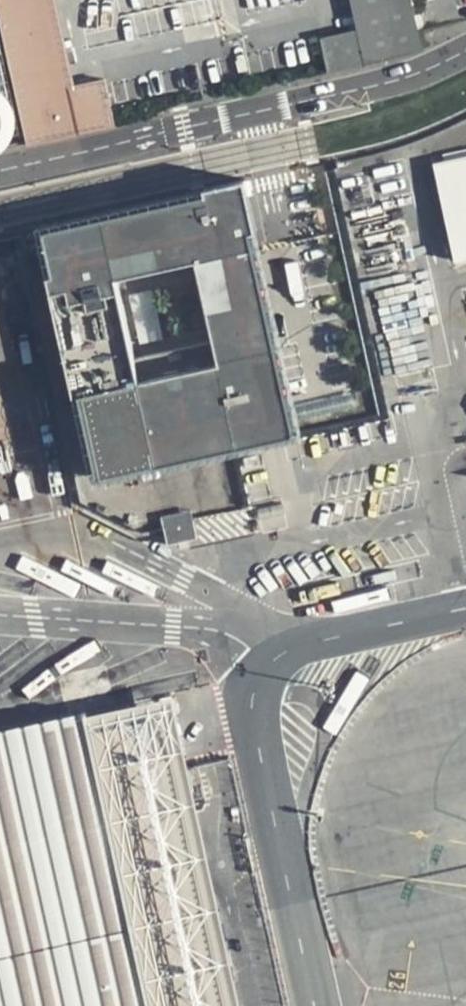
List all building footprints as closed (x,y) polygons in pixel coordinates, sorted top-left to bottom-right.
[(28,140),(118,121),(108,75),(77,82),(59,0),(0,0),(0,14),(28,140)] [(415,0),(355,0),(361,26),(323,34),(330,69),(425,48),(415,0)] [(18,134),(25,122),(28,109),(27,95),(21,83),(11,74),(0,69),(0,144),(7,142),(18,134)] [(435,161),(456,259),(465,257),(465,154),(435,161)] [(290,434),(253,230),(260,228),(248,177),(207,186),(209,192),(48,228),(57,272),(52,273),(79,392),(83,391),(102,474),(236,444),(290,434)] [(18,355),(0,274),(0,359),(18,355)] [(193,507),(164,514),(166,525),(170,541),(199,535),(195,516),(193,507)] [(153,1005),(244,1005),(175,690),(87,709),(153,1005)] [(87,709),(0,728),(0,1005),(153,1005),(87,709)]
